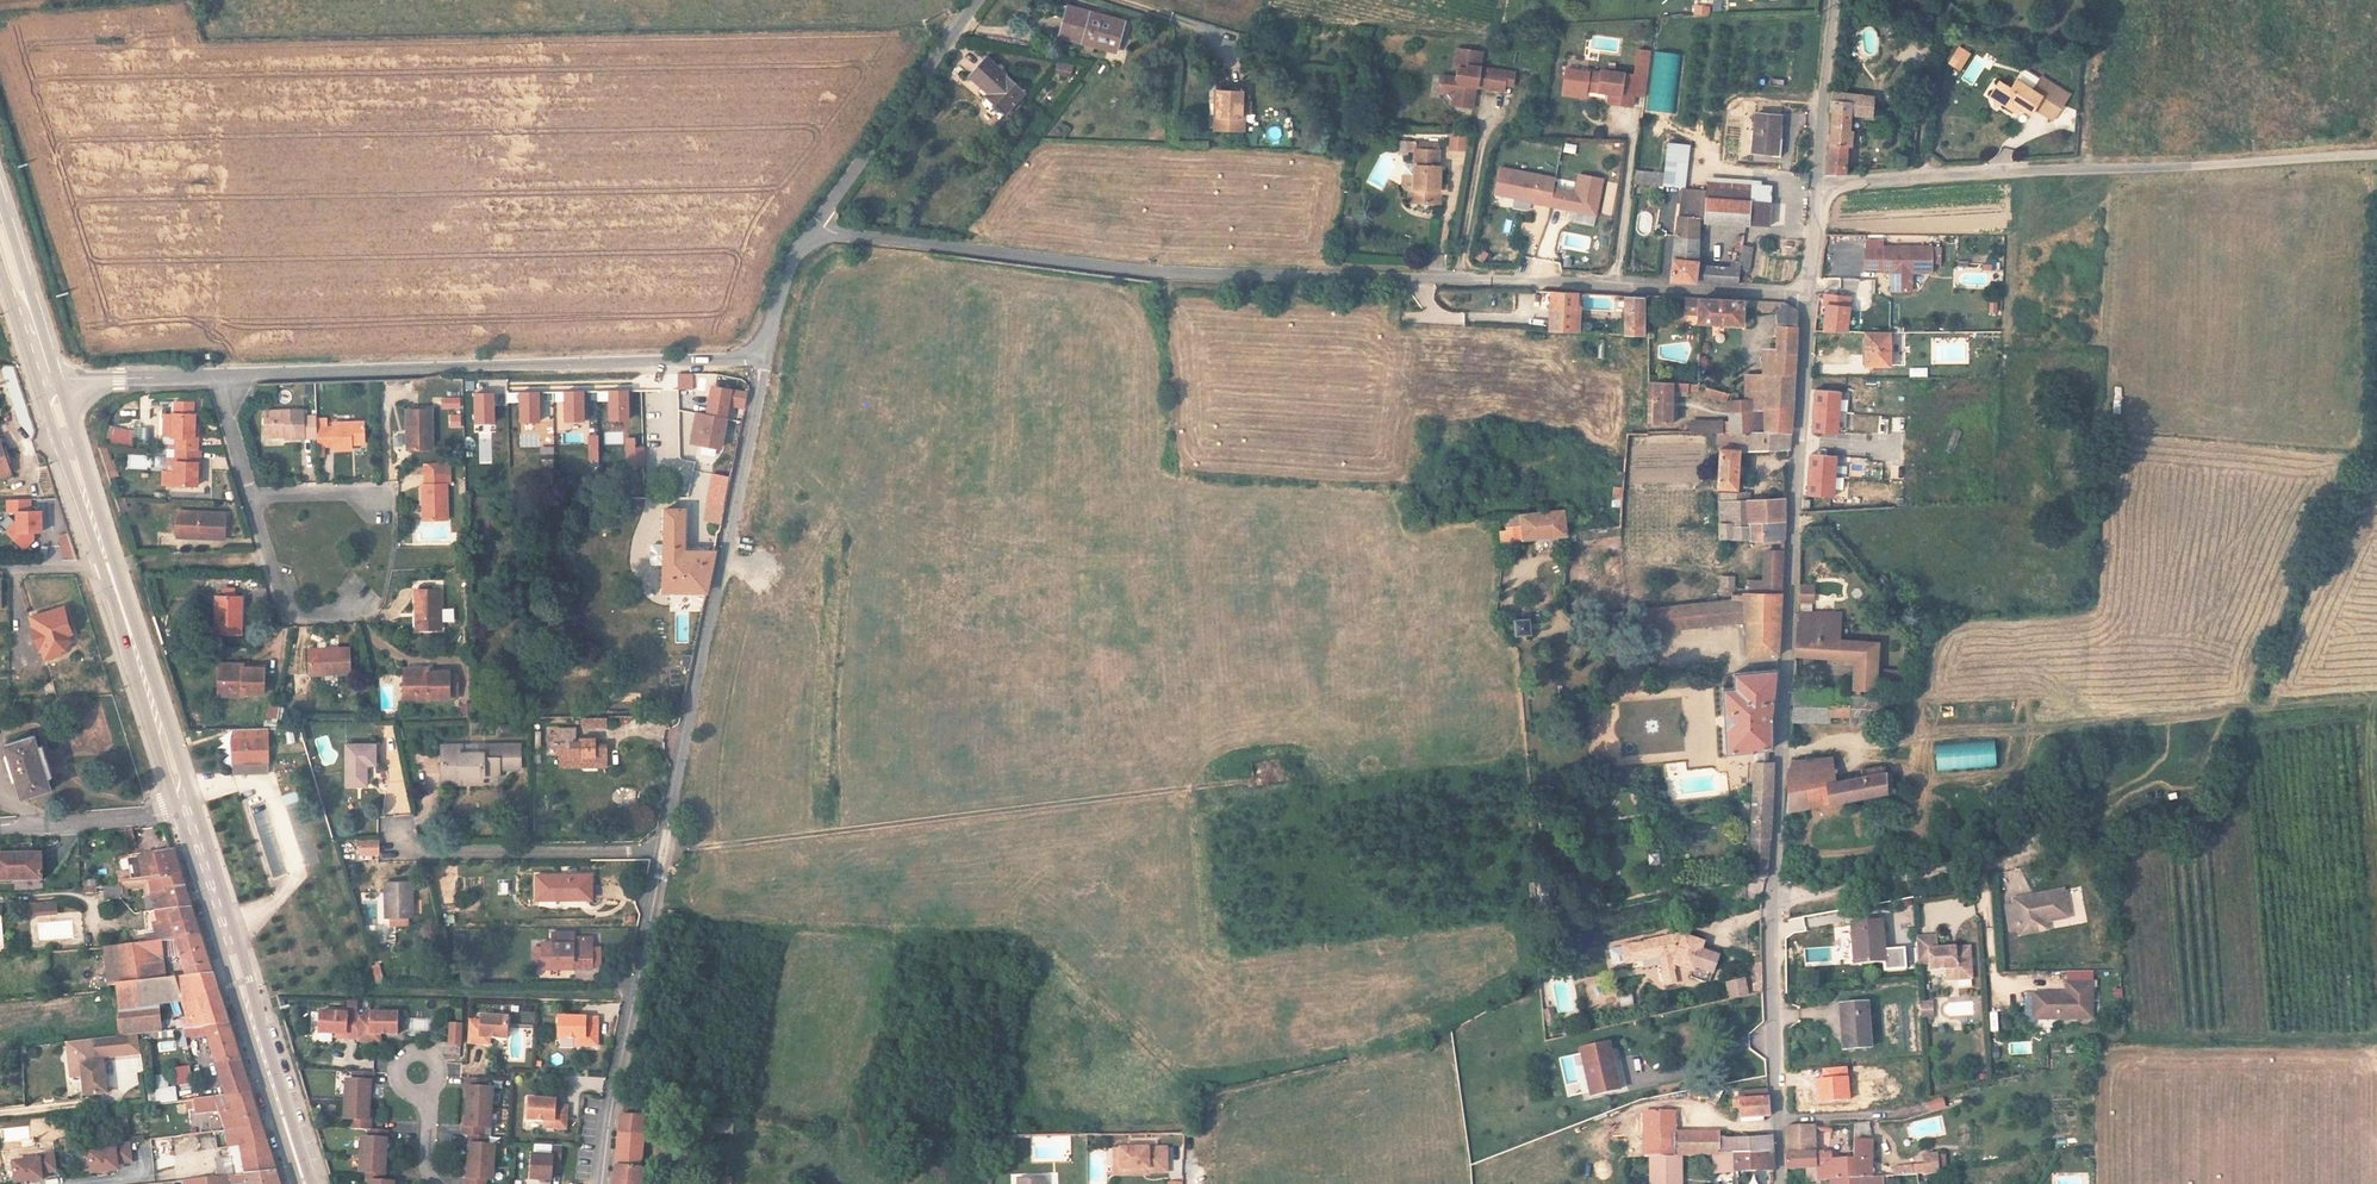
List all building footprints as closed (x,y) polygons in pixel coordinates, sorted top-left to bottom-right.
[(1693,13),(1709,15),(1710,5),(1694,3),(1693,13)] [(1077,16),(1072,27),(1079,30),(1072,48),(1121,67),(1132,37),(1077,16)] [(1079,30),(1072,27),(1065,46),(1072,48),(1079,30)] [(1970,54),(1959,47),(1948,63),(1959,70),(1970,54)] [(1071,75),(1073,65),(1058,61),(1055,71),(1071,75)] [(1494,90),(1495,87),(1486,86),(1488,71),(1463,67),(1461,86),(1463,86),(1463,89),(1494,90)] [(997,119),(1006,127),(1028,102),(992,69),(972,90),(1001,116),(997,119)] [(2033,92),(2041,97),(2034,110),(2054,122),(2070,96),(2041,78),(2033,92)] [(2034,110),(2041,97),(2033,92),(2015,81),(2010,89),(1999,82),(1990,98),(1996,102),(1997,111),(2006,108),(2020,116),(2022,112),(2030,116),(2034,110)] [(1467,119),(1466,125),(1479,127),(1482,106),(1510,110),(1511,104),(1513,90),(1495,87),(1494,90),(1463,89),(1462,97),(1446,94),(1443,109),(1454,110),(1459,117),(1467,119)] [(1568,87),(1565,106),(1589,109),(1612,111),(1611,122),(1635,125),(1637,114),(1639,98),(1628,97),(1628,91),(1605,88),(1605,92),(1591,90),(1568,87)] [(1242,91),(1220,90),(1219,114),(1215,114),(1214,129),(1244,130),(1244,115),(1241,115),(1242,91)] [(1522,91),(1513,90),(1511,104),(1520,105),(1522,91)] [(1639,98),(1637,114),(1649,115),(1652,94),(1628,91),(1628,97),(1639,98)] [(1827,171),(1848,170),(1852,115),(1873,116),(1875,95),(1831,91),(1829,112),(1832,113),(1827,171)] [(1565,106),(1565,113),(1588,116),(1589,109),(1565,106)] [(1776,122),(1752,120),(1749,160),(1773,163),(1776,122)] [(1281,138),(1280,126),(1267,127),(1269,140),(1281,138)] [(1448,132),(1448,150),(1467,150),(1467,133),(1448,132)] [(1563,152),(1575,154),(1577,143),(1564,142),(1563,152)] [(1411,219),(1444,221),(1445,207),(1442,207),(1443,183),(1440,182),(1441,165),(1418,164),(1417,179),(1417,203),(1412,203),(1411,219)] [(1662,193),(1665,179),(1640,174),(1638,188),(1662,193)] [(1703,192),(1745,199),(1747,181),(1704,175),(1704,183),(1703,192)] [(1704,183),(1686,179),(1682,207),(1701,210),(1703,192),(1704,183)] [(1558,196),(1504,184),(1499,210),(1518,214),(1518,210),(1537,214),(1536,219),(1552,223),(1556,205),(1558,196)] [(1597,232),(1604,197),(1581,192),(1577,209),(1556,205),(1552,223),(1597,232)] [(1701,210),(1701,214),(1742,221),(1743,217),(1745,199),(1703,192),(1701,210)] [(1743,217),(1761,220),(1764,202),(1745,199),(1743,217)] [(1681,214),(1678,232),(1698,234),(1701,214),(1701,210),(1682,207),(1681,214)] [(1695,261),(1698,234),(1678,232),(1671,277),(1724,278),(1733,279),(1733,276),(1742,276),(1743,262),(1746,262),(1748,239),(1737,238),(1734,262),(1695,261)] [(1911,269),(1916,269),(1916,261),(1933,261),(1933,245),(1884,244),(1884,247),(1865,247),(1864,266),(1891,266),(1891,289),(1910,290),(1911,269)] [(1484,261),(1488,251),(1477,247),(1473,257),(1484,261)] [(1932,270),(1933,261),(1916,261),(1916,269),(1932,270)] [(1815,333),(1836,332),(1840,293),(1819,293),(1815,333)] [(1576,336),(1577,297),(1551,296),(1550,335),(1576,336)] [(1988,298),(1988,312),(1997,312),(1997,298),(1988,298)] [(1625,300),(1624,340),(1643,341),(1643,301),(1625,300)] [(1682,314),(1696,314),(1696,302),(1681,302),(1682,314)] [(1738,303),(1696,302),(1696,314),(1696,323),(1737,323),(1738,303)] [(1744,380),(1744,399),(1752,400),(1753,418),(1790,419),(1795,321),(1781,304),(1765,304),(1765,315),(1776,315),(1775,350),(1774,381),(1760,380),(1744,380)] [(1891,363),(1891,331),(1866,331),(1866,363),(1891,363)] [(1774,381),(1775,350),(1762,350),(1760,380),(1774,381)] [(8,366),(0,365),(0,379),(9,405),(20,401),(15,387),(8,366)] [(693,374),(678,374),(678,390),(693,389),(693,374)] [(739,420),(745,392),(713,385),(707,414),(700,413),(693,446),(716,451),(723,416),(739,420)] [(573,392),(564,392),(566,423),(584,422),(583,391),(573,392)] [(620,391),(609,392),(610,421),(629,421),(628,391),(620,391)] [(530,393),(520,393),(521,423),(540,423),(539,392),(530,393)] [(1841,393),(1815,392),(1813,434),(1839,435),(1841,393)] [(493,393),(474,394),(475,424),(494,423),(493,393)] [(1676,439),(1676,393),(1652,394),(1654,439),(1676,439)] [(1752,400),(1744,399),(1729,394),(1731,438),(1789,438),(1790,428),(1790,419),(1753,418),(1752,400)] [(459,398),(442,398),(442,408),(459,408),(459,398)] [(123,415),(139,409),(135,401),(120,407),(123,415)] [(406,410),(406,432),(411,432),(412,450),(431,450),(429,409),(406,410)] [(166,457),(188,459),(189,437),(185,438),(186,412),(172,410),(171,421),(164,421),(163,444),(167,445),(166,457)] [(314,441),(314,431),(314,418),(299,418),(299,412),(263,413),(263,434),(283,434),(283,438),(283,442),(314,441)] [(460,415),(449,416),(450,428),(461,427),(460,415)] [(1690,419),(1690,432),(1723,432),(1723,419),(1690,419)] [(132,445),(135,428),(109,424),(106,441),(132,445)] [(314,431),(314,441),(314,448),(331,448),(331,453),(349,452),(349,447),(361,447),(361,424),(331,425),(331,431),(314,431)] [(151,440),(152,427),(144,426),(143,440),(151,440)] [(598,437),(589,437),(589,461),(598,461),(598,437)] [(1789,448),(1789,438),(1731,438),(1724,438),(1722,480),(1748,479),(1749,456),(1788,455),(1789,448)] [(644,465),(643,448),(636,448),(636,439),(626,439),(627,465),(644,465)] [(8,473),(0,449),(0,475),(8,473)] [(1837,457),(1810,455),(1807,497),(1834,498),(1837,457)] [(188,459),(166,457),(165,493),(189,495),(189,483),(190,459),(188,459)] [(421,466),(421,476),(446,476),(446,463),(421,466)] [(720,525),(729,478),(712,475),(704,523),(720,525)] [(421,476),(421,486),(445,486),(446,486),(446,476),(421,476)] [(446,521),(445,486),(421,486),(420,486),(421,522),(446,521)] [(1613,486),(1611,505),(1621,506),(1622,486),(1613,486)] [(1725,491),(1723,526),(1784,524),(1786,492),(1725,491)] [(26,501),(4,501),(4,514),(13,513),(13,522),(14,533),(8,539),(20,550),(29,540),(29,533),(38,533),(37,512),(26,512),(26,501)] [(651,548),(651,567),(666,567),(666,588),(704,592),(712,556),(686,553),(687,509),(666,509),(665,548),(651,548)] [(1525,550),(1573,539),(1573,538),(1566,515),(1517,526),(1525,550)] [(177,549),(177,545),(196,546),(195,550),(215,551),(216,524),(167,521),(166,548),(177,549)] [(14,533),(13,522),(3,534),(8,539),(14,533)] [(1782,545),(1784,524),(1723,526),(1720,526),(1720,545),(1782,545)] [(63,561),(73,559),(69,533),(59,534),(63,561)] [(1751,572),(1750,596),(1780,596),(1782,572),(1784,553),(1766,553),(1763,572),(1751,572)] [(1722,576),(1723,599),(1723,601),(1735,601),(1736,596),(1742,596),(1740,576),(1722,576)] [(1812,609),(1814,583),(1801,582),(1799,610),(1812,609)] [(1750,596),(1742,596),(1736,596),(1735,601),(1723,601),(1723,599),(1696,602),(1697,624),(1744,620),(1779,617),(1780,596),(1750,596)] [(426,598),(412,598),(412,603),(407,603),(407,643),(433,642),(432,603),(426,603),(426,598)] [(203,642),(228,642),(229,604),(204,604),(203,642)] [(30,625),(36,648),(40,647),(43,658),(62,653),(71,638),(64,608),(33,616),(35,624),(30,625)] [(1855,692),(1877,693),(1878,641),(1838,637),(1838,609),(1812,609),(1799,610),(1796,652),(1855,657),(1855,685),(1855,692)] [(1778,634),(1779,617),(1744,620),(1746,664),(1776,661),(1776,651),(1778,634)] [(1537,632),(1524,633),(1526,650),(1539,648),(1537,632)] [(338,684),(337,658),(297,660),(297,685),(338,684)] [(1746,688),(1726,689),(1727,755),(1746,754),(1746,793),(1771,792),(1772,743),(1774,670),(1746,672),(1746,688)] [(218,696),(218,703),(251,702),(251,677),(229,677),(229,674),(205,674),(206,696),(218,696)] [(439,711),(439,690),(439,686),(418,686),(418,683),(391,683),(392,706),(407,705),(407,712),(439,711)] [(1788,684),(1788,712),(1883,713),(1882,693),(1877,693),(1855,692),(1855,685),(1788,684)] [(448,690),(439,690),(439,711),(448,711),(448,690)] [(267,699),(263,720),(276,723),(280,701),(267,699)] [(606,729),(606,716),(582,716),(581,728),(606,729)] [(332,737),(342,733),(337,724),(328,729),(332,737)] [(32,734),(3,743),(18,796),(48,787),(32,734)] [(1995,740),(1935,743),(1936,771),(1996,768),(1995,740)] [(579,743),(558,743),(558,756),(555,756),(554,760),(561,760),(561,769),(564,769),(564,783),(585,784),(586,777),(610,778),(611,760),(598,760),(598,753),(584,753),(584,757),(579,757),(579,743)] [(268,769),(268,744),(234,744),(233,768),(268,769)] [(345,792),(365,793),(366,773),(375,773),(375,753),(346,753),(345,792)] [(1830,757),(1794,762),(1788,788),(1833,780),(1830,757)] [(503,781),(523,782),(523,758),(485,758),(485,764),(469,764),(469,758),(446,758),(446,794),(464,795),(464,788),(487,788),(503,788),(503,781)] [(1833,780),(1788,788),(1786,810),(1797,808),(1799,819),(1807,817),(1805,807),(1884,792),(1885,802),(1906,800),(1905,788),(1886,789),(1885,766),(1860,770),(1861,776),(1833,780)] [(283,794),(284,804),(298,802),(297,792),(283,794)] [(1770,833),(1771,792),(1746,793),(1747,877),(1769,875),(1770,833)] [(269,801),(254,804),(266,873),(281,871),(269,801)] [(382,849),(363,849),(363,863),(382,864),(382,849)] [(40,853),(0,854),(0,881),(41,880),(40,853)] [(147,855),(158,896),(179,894),(173,873),(166,853),(147,855)] [(132,897),(146,896),(158,896),(147,855),(127,858),(132,897)] [(94,894),(95,880),(84,879),(83,893),(94,894)] [(591,884),(536,883),(536,906),(569,907),(569,909),(592,909),(591,884)] [(1553,883),(1539,884),(1540,895),(1554,894),(1553,883)] [(2013,898),(2014,903),(2018,929),(2019,934),(2038,931),(2037,923),(2044,922),(2068,918),(2064,890),(2013,898)] [(414,930),(414,892),(386,893),(387,931),(414,930)] [(146,896),(147,914),(185,912),(182,904),(179,894),(158,896),(146,896)] [(114,909),(114,906),(113,898),(100,899),(101,910),(114,909)] [(2008,930),(2018,929),(2014,903),(2005,904),(2008,930)] [(53,914),(52,907),(28,908),(28,916),(53,914)] [(185,912),(147,914),(137,914),(139,945),(194,941),(189,926),(185,912)] [(1882,922),(1854,925),(1857,965),(1885,963),(1882,922)] [(2046,930),(2044,922),(2037,923),(2038,931),(2046,930)] [(1652,939),(1622,944),(1622,945),(1624,959),(1624,960),(1670,952),(1668,957),(1674,959),(1672,964),(1691,971),(1693,966),(1710,972),(1717,953),(1700,946),(1702,942),(1683,934),(1681,940),(1673,937),(1668,936),(1652,939)] [(1946,980),(1971,979),(1969,947),(1937,949),(1937,935),(1916,936),(1917,964),(1929,963),(1929,969),(1945,969),(1946,980)] [(98,985),(114,984),(159,981),(157,963),(173,962),(176,980),(205,977),(199,959),(194,941),(139,945),(96,948),(98,985)] [(542,978),(575,978),(576,953),(582,953),(583,978),(594,978),(594,976),(594,948),(576,947),(576,942),(554,942),(554,952),(542,952),(542,957),(542,974),(542,978)] [(1624,959),(1622,945),(1609,947),(1612,961),(1624,959)] [(376,984),(384,981),(379,963),(370,966),(376,984)] [(159,981),(114,984),(118,1037),(140,1036),(163,1034),(160,1008),(184,1008),(191,1031),(222,1029),(212,999),(205,977),(176,980),(159,981)] [(1746,979),(1727,982),(1730,998),(1749,994),(1746,979)] [(2042,1013),(2048,1018),(2092,1017),(2092,982),(2066,982),(2066,993),(2041,993),(2041,1001),(2033,1001),(2033,1014),(2042,1013)] [(2111,990),(2113,999),(2123,998),(2121,988),(2111,990)] [(1618,996),(1620,1007),(1634,1005),(1632,993),(1618,996)] [(2041,1001),(2041,993),(2032,993),(2033,1001),(2041,1001)] [(1930,1002),(1922,1003),(1922,1018),(1931,1018),(1930,1002)] [(1865,1003),(1840,1006),(1845,1046),(1870,1043),(1865,1003)] [(355,1038),(356,1018),(356,1013),(318,1011),(317,1032),(343,1034),(343,1037),(355,1038)] [(1989,1011),(1990,1031),(1998,1031),(1997,1011),(1989,1011)] [(368,1018),(356,1018),(355,1038),(354,1040),(368,1040),(368,1032),(379,1033),(396,1033),(397,1012),(368,1012),(368,1018)] [(482,1037),(494,1037),(510,1038),(511,1016),(481,1015),(481,1021),(468,1020),(467,1044),(482,1044),(482,1037)] [(560,1040),(577,1040),(586,1040),(586,1047),(598,1047),(598,1020),(560,1019),(560,1040)] [(462,1025),(450,1025),(449,1045),(461,1045),(462,1025)] [(231,1058),(222,1029),(191,1031),(209,1099),(242,1096),(231,1058)] [(140,1036),(118,1037),(105,1038),(106,1057),(141,1054),(140,1036)] [(494,1045),(494,1037),(482,1037),(482,1044),(494,1045)] [(80,1065),(80,1076),(84,1076),(85,1096),(106,1095),(104,1063),(106,1063),(106,1057),(105,1038),(69,1041),(71,1066),(80,1065)] [(1616,1072),(1609,1042),(1581,1048),(1592,1093),(1614,1088),(1610,1074),(1616,1072)] [(80,1065),(71,1066),(72,1077),(80,1076),(80,1065)] [(175,1085),(191,1084),(190,1066),(174,1067),(175,1085)] [(1823,1068),(1823,1078),(1816,1079),(1817,1101),(1850,1099),(1849,1076),(1848,1076),(1847,1067),(1823,1068)] [(1619,1087),(1616,1072),(1610,1074),(1614,1088),(1619,1087)] [(175,1085),(168,1087),(166,1075),(155,1077),(160,1103),(177,1100),(175,1085)] [(468,1089),(468,1107),(490,1108),(491,1090),(484,1090),(484,1079),(465,1078),(465,1084),(465,1089),(468,1089)] [(340,1094),(340,1113),(365,1114),(366,1095),(369,1095),(369,1090),(369,1086),(351,1085),(350,1094),(340,1094)] [(1769,1120),(1767,1095),(1740,1096),(1742,1121),(1769,1120)] [(247,1112),(242,1096),(209,1099),(182,1101),(183,1113),(189,1112),(189,1118),(212,1114),(218,1134),(253,1131),(247,1112)] [(1944,1096),(1931,1099),(1934,1111),(1947,1108),(1944,1096)] [(528,1121),(546,1123),(555,1123),(555,1130),(566,1131),(567,1109),(556,1109),(556,1103),(529,1101),(528,1121)] [(469,1135),(481,1135),(481,1125),(489,1126),(490,1108),(468,1107),(467,1124),(462,1124),(462,1129),(462,1135),(469,1135)] [(1648,1157),(1650,1156),(1674,1155),(1681,1155),(1712,1153),(1769,1149),(1769,1138),(1729,1140),(1718,1139),(1717,1133),(1676,1132),(1676,1112),(1648,1112),(1648,1119),(1648,1137),(1648,1157)] [(365,1114),(340,1113),(340,1131),(349,1131),(348,1141),(364,1142),(366,1142),(367,1137),(367,1132),(364,1132),(365,1114)] [(127,1126),(126,1114),(115,1115),(116,1126),(127,1126)] [(620,1115),(613,1183),(640,1183),(641,1169),(647,1117),(620,1115)] [(734,1120),(705,1119),(704,1133),(731,1135),(734,1120)] [(1648,1137),(1648,1119),(1633,1119),(1633,1137),(1648,1137)] [(1814,1126),(1788,1127),(1789,1154),(1817,1152),(1814,1126)] [(218,1134),(222,1153),(220,1153),(223,1165),(211,1166),(211,1170),(213,1183),(228,1183),(239,1183),(268,1181),(260,1153),(253,1131),(218,1134)] [(468,1149),(468,1161),(492,1163),(493,1145),(487,1145),(487,1136),(481,1135),(469,1135),(468,1149)] [(121,1149),(95,1152),(97,1172),(124,1169),(123,1163),(123,1161),(128,1160),(128,1162),(139,1161),(137,1142),(121,1143),(121,1149)] [(366,1142),(364,1142),(363,1150),(358,1150),(357,1168),(381,1169),(382,1148),(382,1143),(366,1142)] [(1852,1150),(1853,1159),(1855,1181),(1872,1180),(1870,1148),(1852,1150)] [(46,1156),(19,1159),(21,1179),(48,1176),(47,1170),(47,1168),(52,1167),(52,1169),(63,1168),(61,1149),(45,1150),(46,1156)] [(553,1149),(552,1161),(532,1161),(531,1183),(554,1183),(555,1171),(564,1171),(565,1149),(553,1149)] [(1714,1171),(1771,1168),(1769,1149),(1712,1153),(1714,1171)] [(1789,1154),(1790,1172),(1812,1170),(1814,1183),(1821,1183),(1817,1152),(1789,1154)] [(1817,1152),(1821,1183),(1830,1183),(1855,1181),(1853,1159),(1836,1161),(1831,1152),(1817,1152)] [(1941,1153),(1923,1152),(1925,1169),(1899,1172),(1899,1178),(1929,1175),(1944,1173),(1941,1153)] [(1163,1177),(1162,1154),(1119,1155),(1120,1174),(1145,1174),(1145,1177),(1163,1177)] [(1145,1179),(1145,1174),(1120,1174),(1119,1155),(1114,1155),(1114,1180),(1120,1180),(1145,1179)] [(1674,1155),(1650,1156),(1652,1183),(1682,1183),(1682,1182),(1675,1183),(1674,1155)] [(1681,1155),(1674,1155),(1675,1183),(1682,1182),(1681,1155)] [(468,1161),(467,1174),(467,1183),(484,1183),(484,1180),(491,1181),(492,1163),(468,1161)] [(381,1169),(357,1168),(356,1183),(357,1183),(380,1183),(380,1178),(381,1169)]
